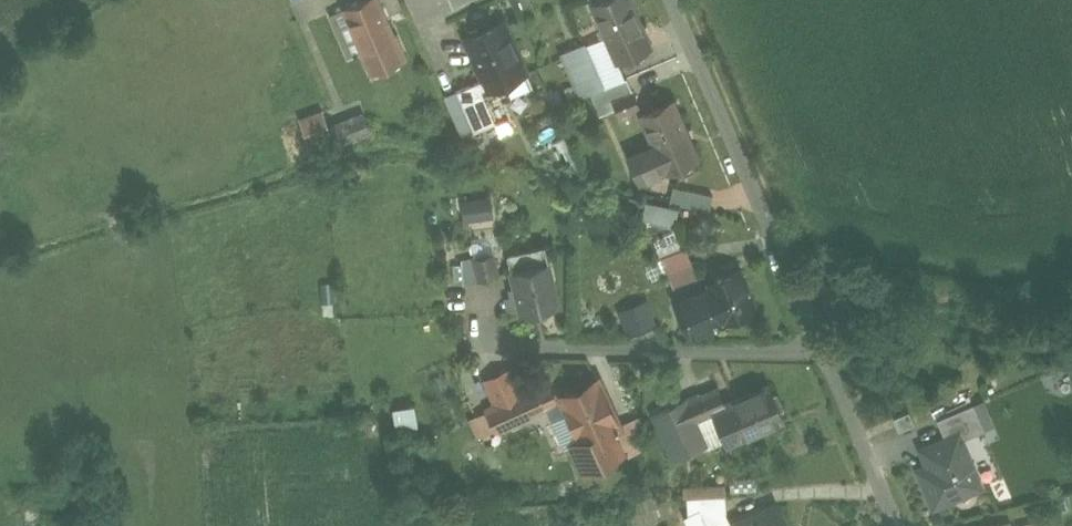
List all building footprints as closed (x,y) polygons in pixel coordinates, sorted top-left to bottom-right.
[(388,0),(368,0),(333,14),(354,68),(368,63),(375,80),(413,64),(388,0)] [(640,0),(608,0),(598,4),(612,38),(624,67),(628,65),(662,51),(640,0)] [(536,74),(513,20),(468,40),(491,93),(536,74)] [(628,65),(624,67),(612,38),(595,46),(594,43),(567,55),(587,102),(597,97),(635,82),(628,65)] [(639,93),(635,82),(597,97),(606,119),(623,112),(619,102),(639,93)] [(639,93),(619,102),(623,112),(626,120),(647,111),(639,93)] [(510,121),(498,95),(470,108),(471,112),(482,134),(510,121)] [(708,158),(682,99),(644,116),(657,145),(631,156),(645,186),(708,158)] [(466,141),(482,134),(471,112),(456,119),(466,141)] [(335,129),(330,114),(309,121),(313,136),(335,129)] [(721,197),(681,188),(677,202),(717,211),(721,197)] [(496,196),(465,199),(467,220),(498,217),(496,196)] [(671,225),(673,205),(638,202),(636,222),(671,225)] [(517,257),(521,273),(555,264),(551,248),(517,257)] [(666,262),(682,297),(710,285),(694,250),(666,262)] [(492,277),(487,253),(463,258),(468,282),(492,277)] [(700,342),(767,311),(745,263),(715,277),(717,282),(710,285),(682,297),(680,298),(681,301),(689,318),(700,342)] [(569,308),(557,264),(555,264),(521,273),(516,275),(528,319),(569,308)] [(663,325),(655,307),(653,302),(623,315),(635,340),(664,327),(663,325)] [(635,457),(624,434),(632,430),(607,377),(562,398),(555,382),(530,394),(519,370),(488,385),(499,408),(492,412),(503,436),(561,409),(578,445),(571,448),(586,480),(635,457)] [(795,427),(776,384),(732,404),(734,409),(720,415),(737,453),(795,427)] [(715,448),(703,423),(720,415),(734,409),(732,404),(724,387),(657,417),(667,439),(676,435),(687,460),(715,448)] [(937,413),(943,427),(961,420),(967,432),(993,420),(982,394),(937,413)] [(389,430),(411,426),(407,403),(385,407),(389,430)] [(924,459),(914,463),(931,506),(987,483),(967,432),(961,420),(943,427),(915,439),(924,459)] [(737,523),(734,517),(734,499),(693,500),(694,520),(690,522),(692,525),(738,525),(737,523)] [(782,501),(737,523),(738,525),(794,525),(782,501)]
